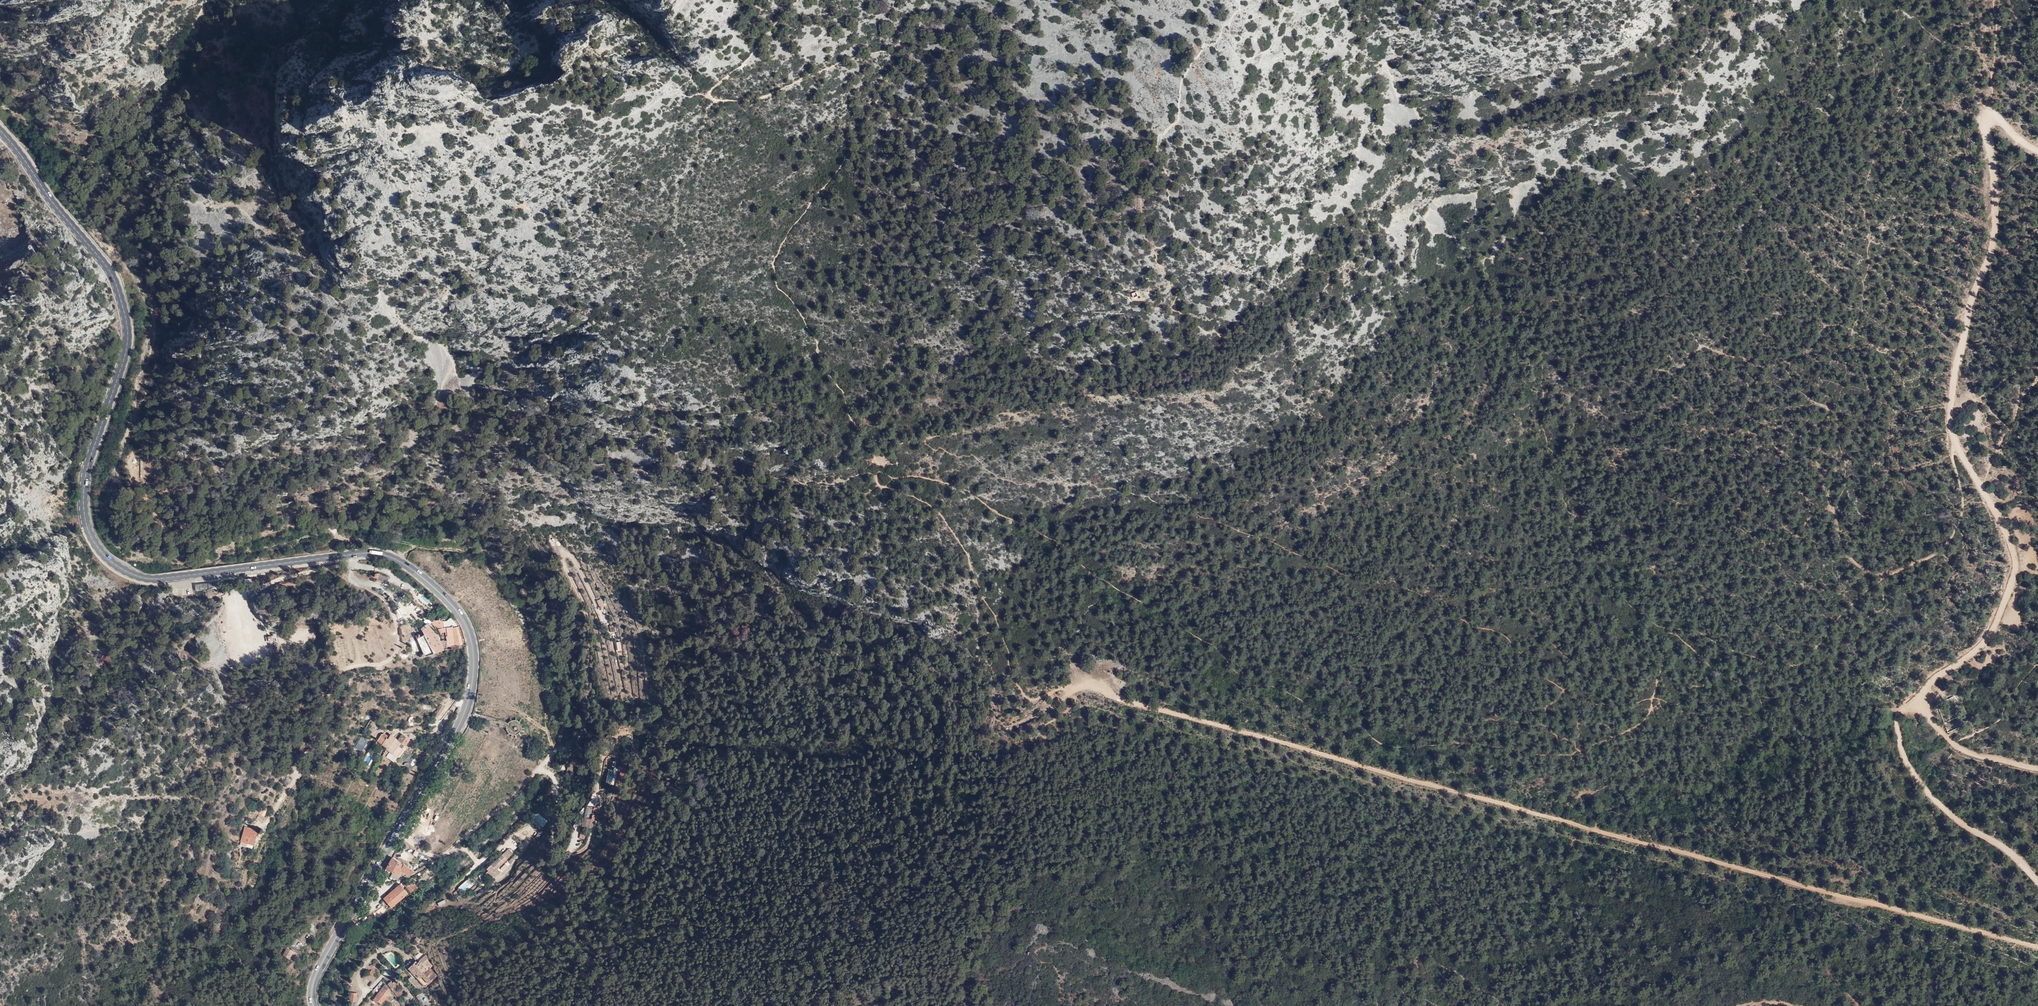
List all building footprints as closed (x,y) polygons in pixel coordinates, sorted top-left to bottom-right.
[(1530,354),(1518,354),(1518,367),(1530,366),(1530,354)] [(197,590),(215,588),(219,588),(219,581),(196,584),(197,590)] [(216,593),(215,588),(197,590),(198,595),(209,594),(210,601),(213,600),(213,595),(212,593),(216,593)] [(423,595),(421,599),(427,604),(430,601),(423,595)] [(600,608),(605,606),(601,598),(596,600),(600,608)] [(461,627),(453,616),(450,618),(449,616),(445,615),(446,619),(441,620),(440,618),(437,618),(437,620),(434,621),(438,628),(443,636),(444,649),(452,652),(452,647),(462,642),(457,628),(461,627)] [(433,618),(427,619),(432,631),(438,628),(434,621),(433,618)] [(432,631),(427,619),(422,620),(424,625),(419,628),(424,637),(421,639),(419,635),(415,636),(421,647),(423,653),(420,654),(423,659),(440,651),(432,631)] [(438,628),(432,631),(440,651),(444,649),(443,636),(438,628)] [(439,705),(435,714),(440,716),(444,707),(439,705)] [(385,757),(394,763),(409,740),(402,735),(398,740),(390,735),(389,738),(381,733),(375,740),(387,747),(389,752),(385,757)] [(361,751),(368,741),(361,736),(354,747),(361,751)] [(254,815),(258,819),(264,814),(259,810),(254,815)] [(531,817),(542,828),(547,822),(537,811),(531,817)] [(598,819),(587,816),(583,826),(594,830),(598,819)] [(241,840),(251,844),(256,831),(247,826),(241,840)] [(394,855),(387,866),(401,876),(405,871),(410,875),(417,870),(394,855)] [(1430,856),(1423,856),(1417,857),(1418,863),(1423,862),(1424,870),(1431,870),(1430,856)] [(497,866),(494,863),(489,867),(490,869),(488,871),(492,875),(494,874),(498,877),(503,873),(499,870),(498,871),(495,867),(497,866)] [(470,877),(459,886),(463,891),(475,883),(470,877)] [(379,902),(388,911),(409,893),(399,883),(393,889),(379,902)] [(303,943),(310,928),(303,924),(296,939),(303,943)] [(286,947),(283,954),(291,959),(295,950),(286,947)] [(413,962),(409,967),(420,979),(424,975),(429,980),(438,973),(429,965),(427,967),(417,955),(413,958),(417,962),(415,964),(413,962)] [(394,979),(389,984),(392,988),(397,983),(394,979)] [(384,985),(372,997),(376,1000),(378,999),(380,1001),(390,991),(384,985)]
